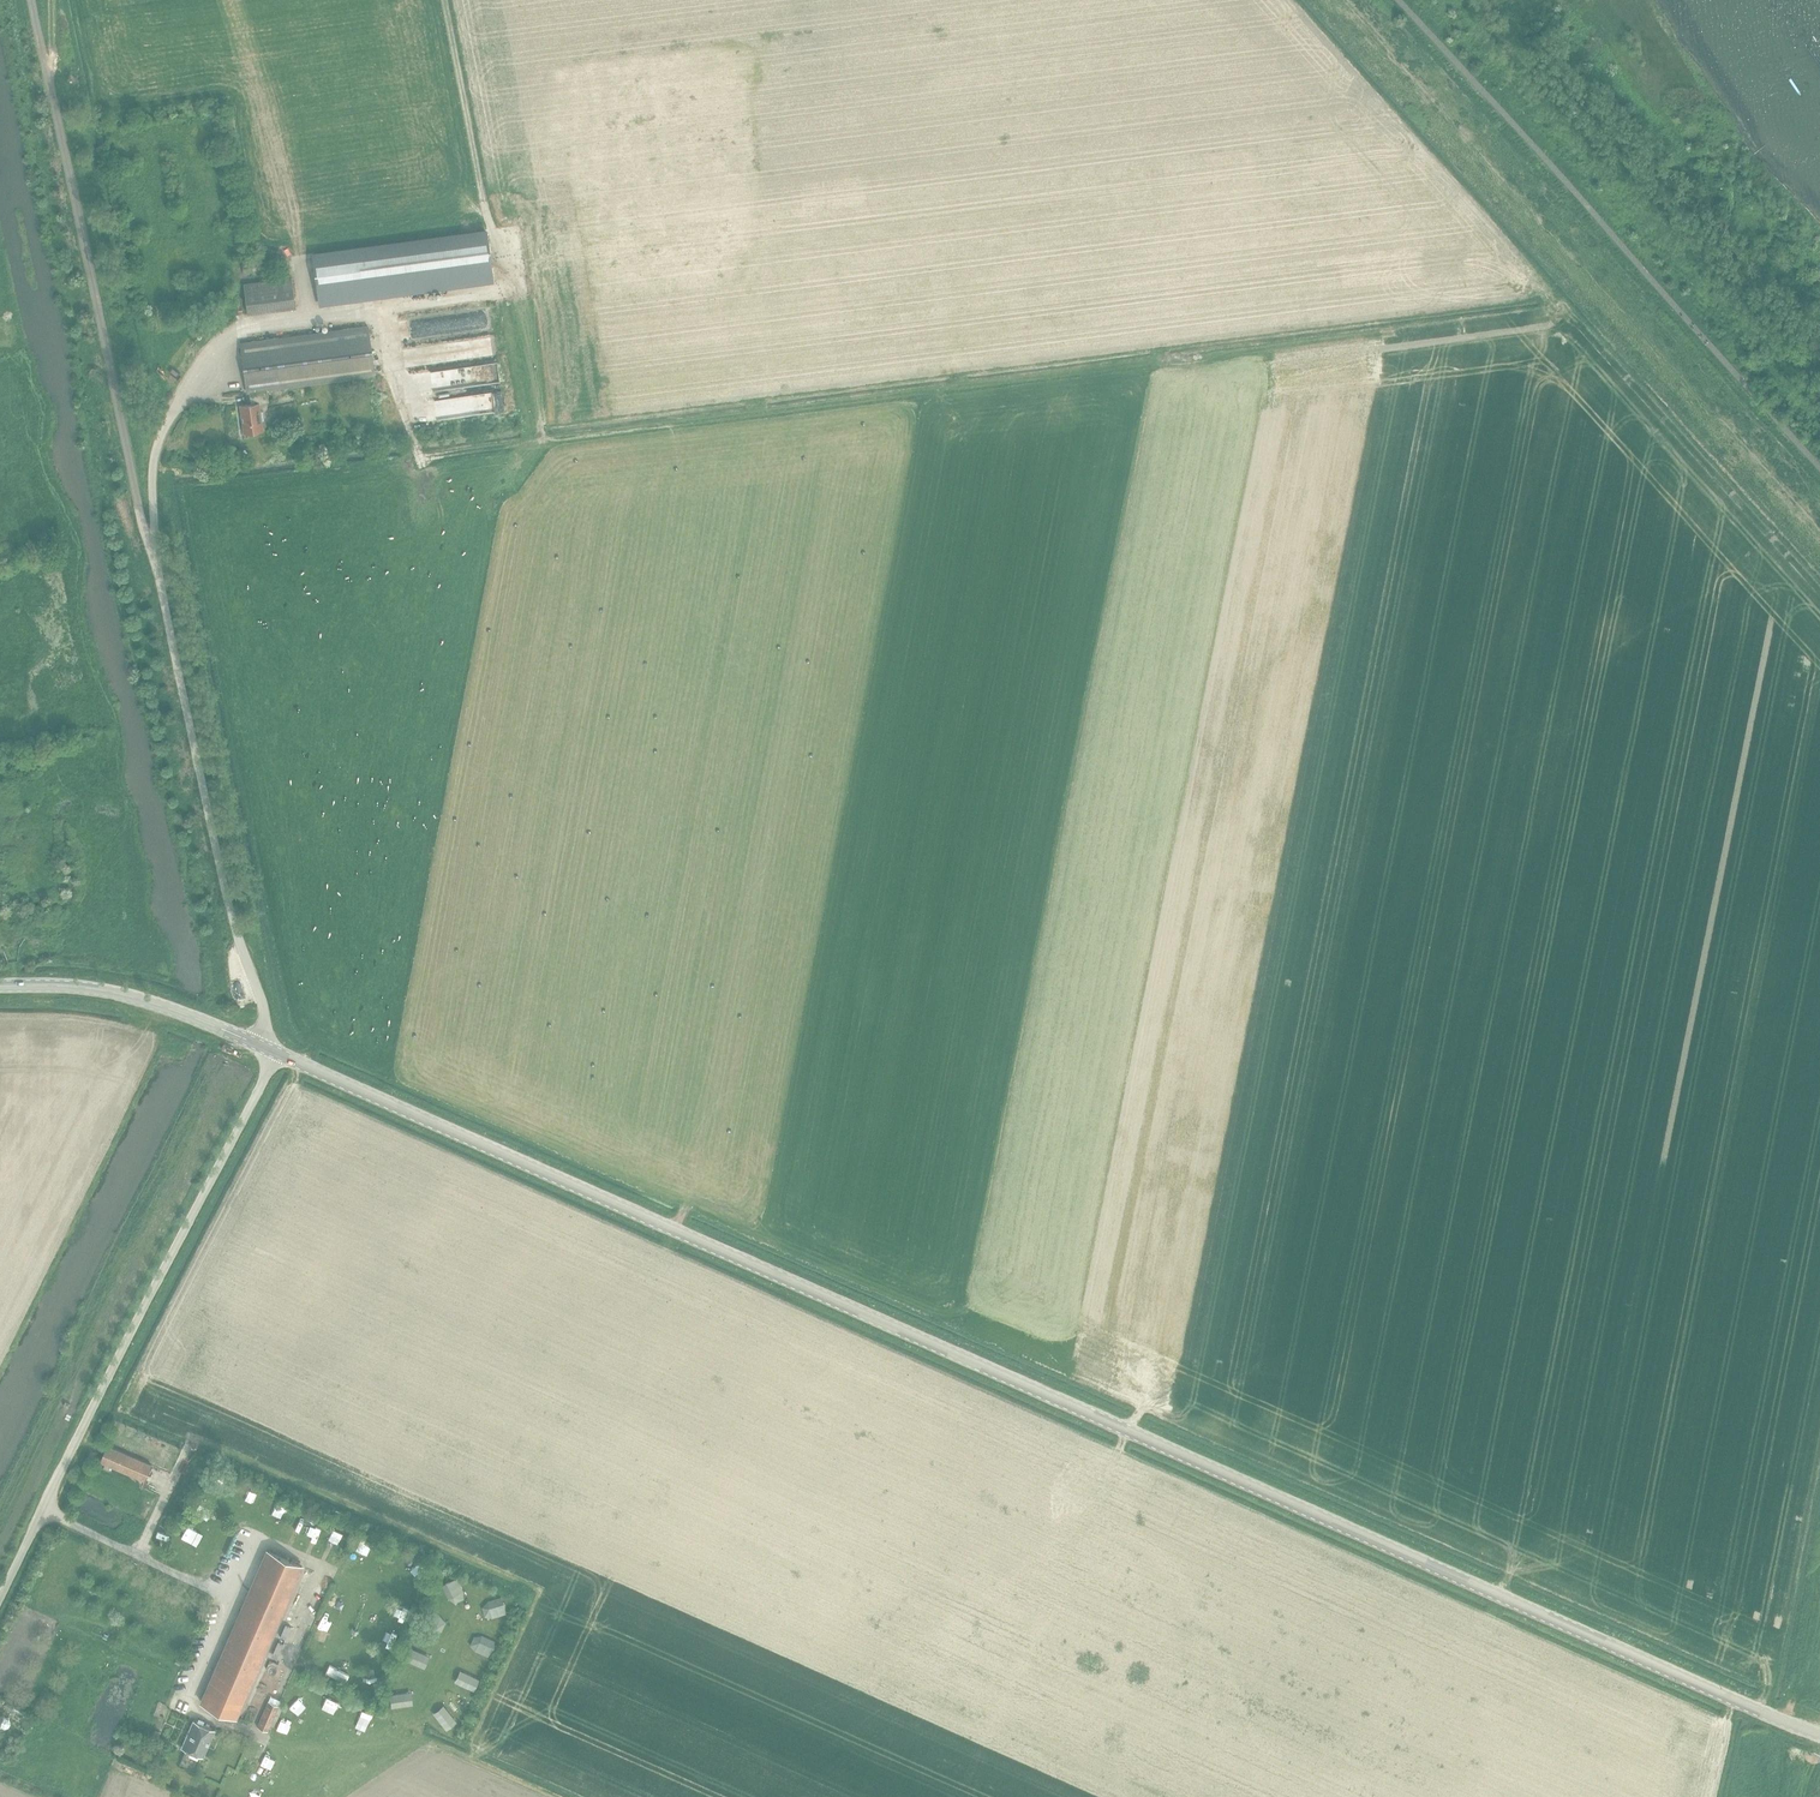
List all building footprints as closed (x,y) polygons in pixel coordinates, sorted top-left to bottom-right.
[(492,280),(486,231),(313,254),(320,303),(492,280)] [(261,257),(242,259),(244,275),(263,272),(261,257)] [(368,326),(241,343),(247,392),(250,391),(267,389),(375,375),(368,326)] [(269,402),(267,389),(250,391),(251,404),(241,405),(244,432),(263,429),(259,403),(269,402)] [(246,983),(235,985),(237,999),(248,997),(246,983)] [(144,1480),(151,1465),(107,1445),(99,1461),(144,1480)] [(215,1482),(224,1484),(226,1475),(217,1474),(215,1482)] [(258,1494),(261,1487),(250,1482),(247,1489),(258,1494)] [(285,1512),(289,1500),(275,1496),(271,1507),(285,1512)] [(205,1518),(208,1506),(194,1503),(191,1514),(205,1518)] [(314,1530),(317,1520),(309,1518),(306,1528),(314,1530)] [(189,1537),(192,1527),(182,1525),(180,1534),(189,1537)] [(354,1542),(362,1546),(369,1534),(360,1530),(354,1542)] [(237,1717),(302,1566),(267,1551),(201,1701),(237,1717)] [(312,1626),(321,1628),(325,1609),(317,1607),(312,1626)] [(285,1624),(280,1636),(285,1638),(291,1626),(285,1624)] [(278,1641),(273,1653),(278,1655),(283,1643),(278,1641)] [(368,1668),(361,1671),(367,1682),(373,1678),(368,1668)] [(327,1704),(339,1709),(344,1697),(332,1692),(327,1704)] [(307,1706),(311,1700),(303,1696),(300,1702),(307,1706)] [(268,1732),(278,1706),(268,1701),(257,1726),(268,1732)] [(278,1717),(274,1725),(282,1729),(286,1721),(278,1717)] [(202,1756),(215,1729),(193,1719),(181,1746),(202,1756)]
